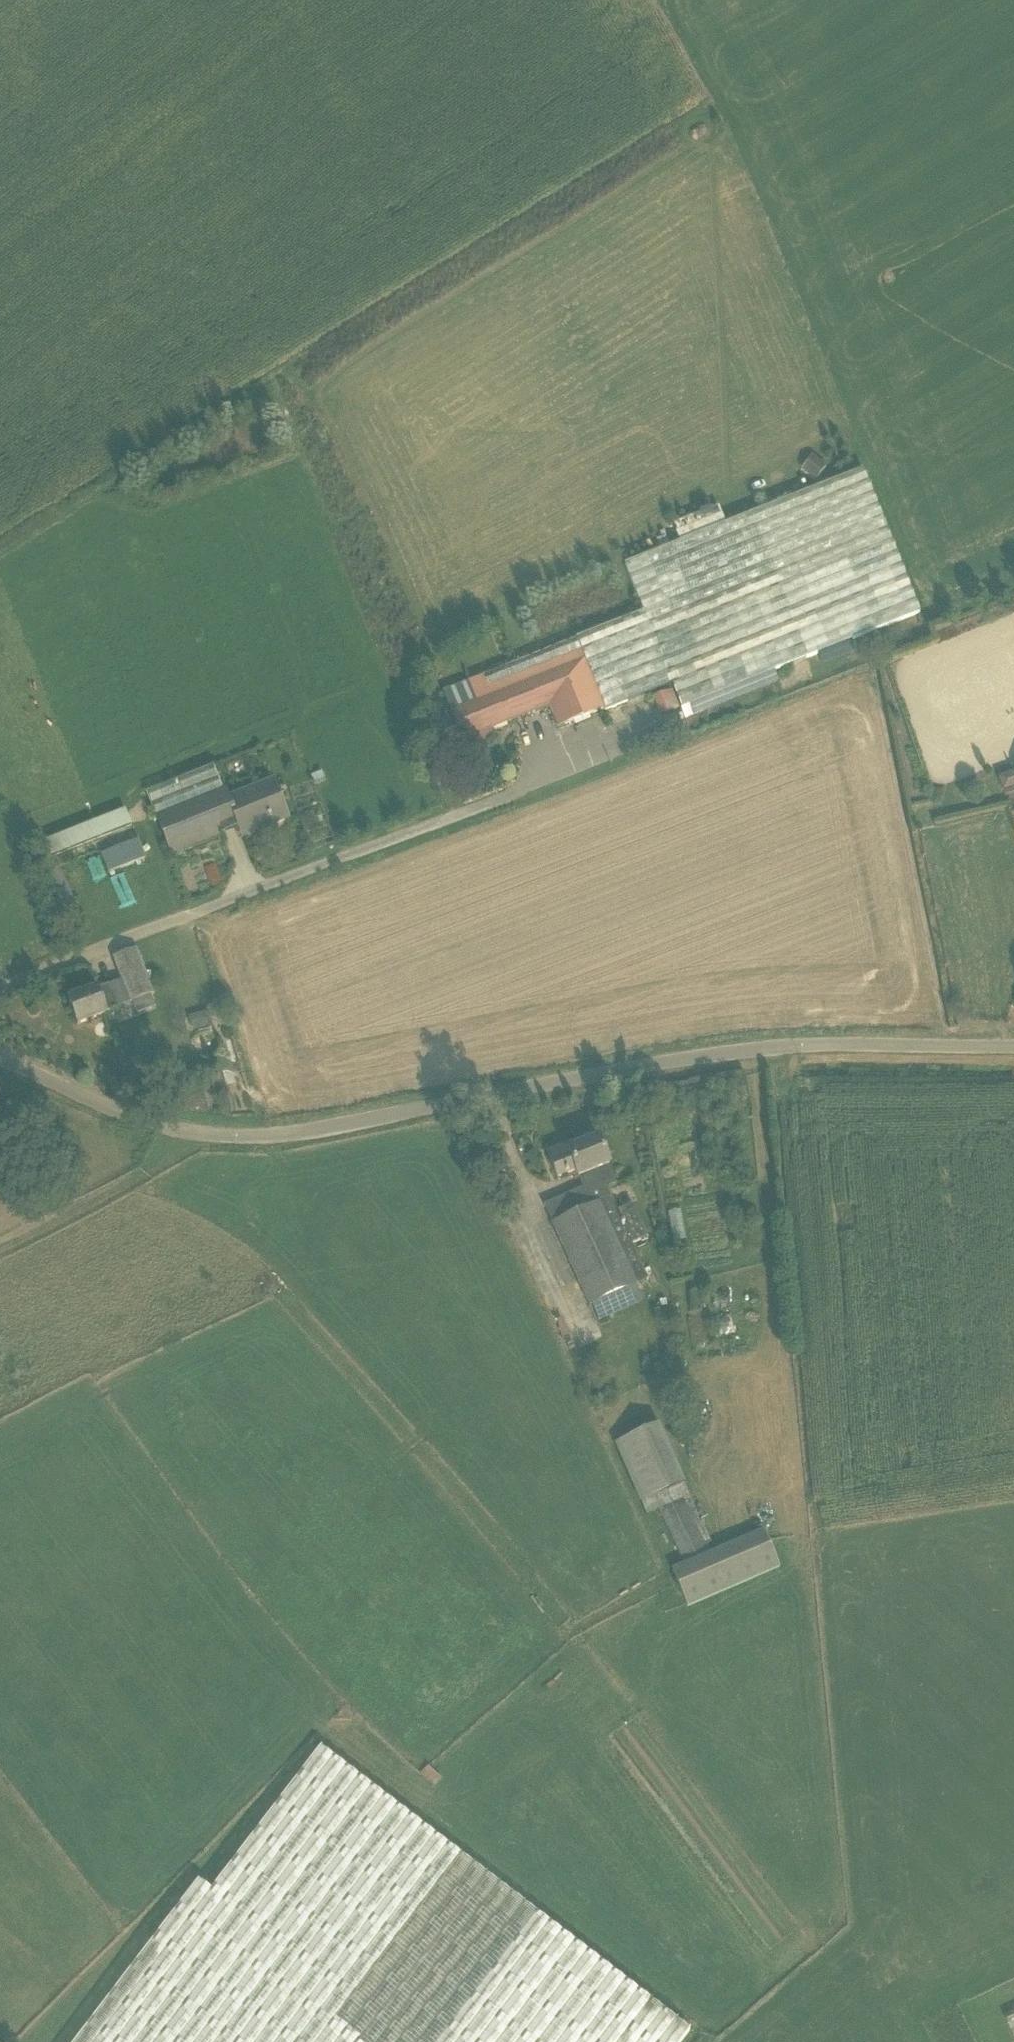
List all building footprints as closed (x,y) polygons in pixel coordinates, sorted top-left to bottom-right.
[(478,701),(451,712),(465,747),(493,737),(493,736),(491,736),(489,730),(550,705),(558,727),(604,709),(605,711),(650,693),(672,684),(681,708),(920,613),(863,469),(726,524),(719,506),(674,524),(681,541),(621,565),(641,617),(471,684),(478,701)] [(1013,787),(1013,773),(999,778),(1003,791),(1013,787)] [(223,790),(159,817),(174,854),(239,827),(243,837),(288,819),(273,780),(228,798),(225,790),(223,790)] [(49,856),(131,824),(125,808),(43,840),(49,856)] [(138,839),(101,854),(108,872),(145,858),(138,839)] [(58,869),(42,875),(65,931),(81,924),(58,869)] [(137,948),(113,957),(122,979),(97,989),(97,988),(68,999),(78,1024),(106,1013),(106,1012),(118,1007),(117,1007),(154,993),(137,948)] [(133,1002),(120,1006),(123,1018),(136,1015),(133,1002)] [(209,1011),(193,1015),(197,1030),(213,1026),(209,1011)] [(177,1091),(165,1095),(168,1102),(179,1098),(177,1091)] [(584,1188),(545,1206),(590,1306),(592,1306),(635,1286),(635,1285),(648,1279),(643,1268),(632,1244),(648,1237),(633,1204),(617,1211),(611,1197),(610,1197),(606,1188),(616,1184),(609,1165),(610,1165),(599,1138),(595,1140),(595,1142),(590,1144),(589,1142),(571,1149),(570,1144),(548,1153),(558,1177),(575,1170),(578,1177),(579,1177),(584,1188)] [(669,1212),(674,1241),(686,1239),(681,1210),(669,1212)] [(614,1443),(640,1504),(641,1503),(684,1485),(685,1484),(659,1424),(614,1443)] [(710,1553),(684,1499),(658,1510),(682,1565),(671,1569),(688,1608),(780,1568),(764,1529),(710,1553)] [(75,2041),(681,2041),(691,2029),(321,1747),(211,1890),(199,1880),(75,2041)]
